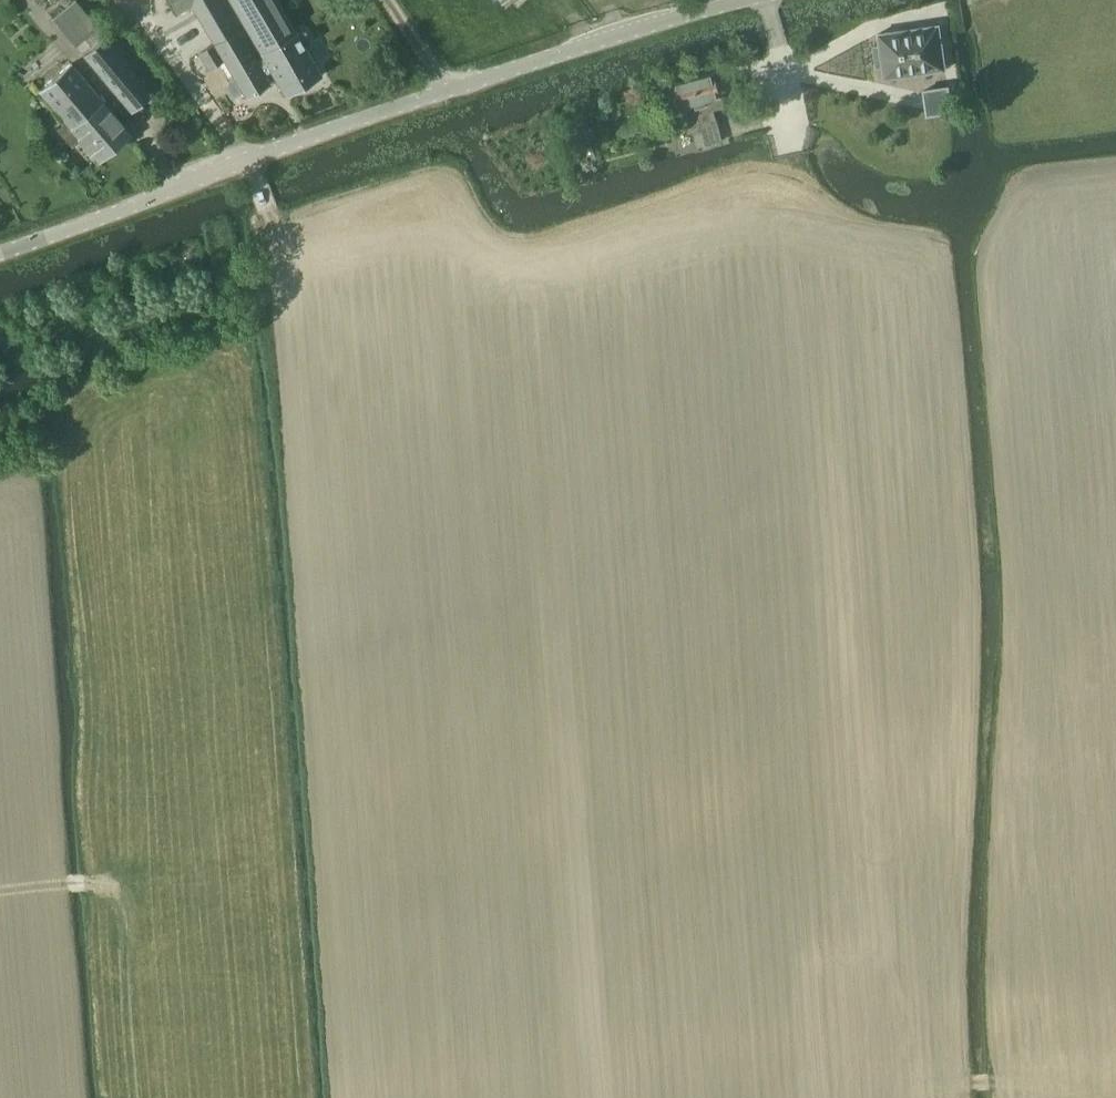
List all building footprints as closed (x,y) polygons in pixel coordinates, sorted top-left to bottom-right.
[(224,6),(221,0),(169,0),(177,13),(192,4),(201,19),(224,6)] [(267,62),(259,66),(238,29),(214,43),(206,48),(216,65),(225,60),(235,78),(229,81),(227,86),(232,93),(236,94),(243,90),(246,97),(269,83),(264,75),(271,71),(285,94),(321,74),(306,47),(310,40),(304,30),(296,31),(277,0),(230,0),(267,62)] [(881,46),(875,47),(878,67),(884,66),(885,78),(946,70),(940,26),(887,33),(879,34),(881,46)] [(152,90),(105,35),(85,51),(132,106),(152,90)] [(39,90),(99,160),(130,133),(70,63),(39,90)] [(686,126),(693,124),(712,119),(710,109),(724,105),(715,72),(674,82),(686,126)] [(924,91),(928,115),(952,112),(948,88),(924,91)] [(712,119),(693,124),(699,145),(725,139),(719,118),(712,119)] [(569,124),(578,153),(584,151),(585,154),(595,151),(585,119),(569,124)]
